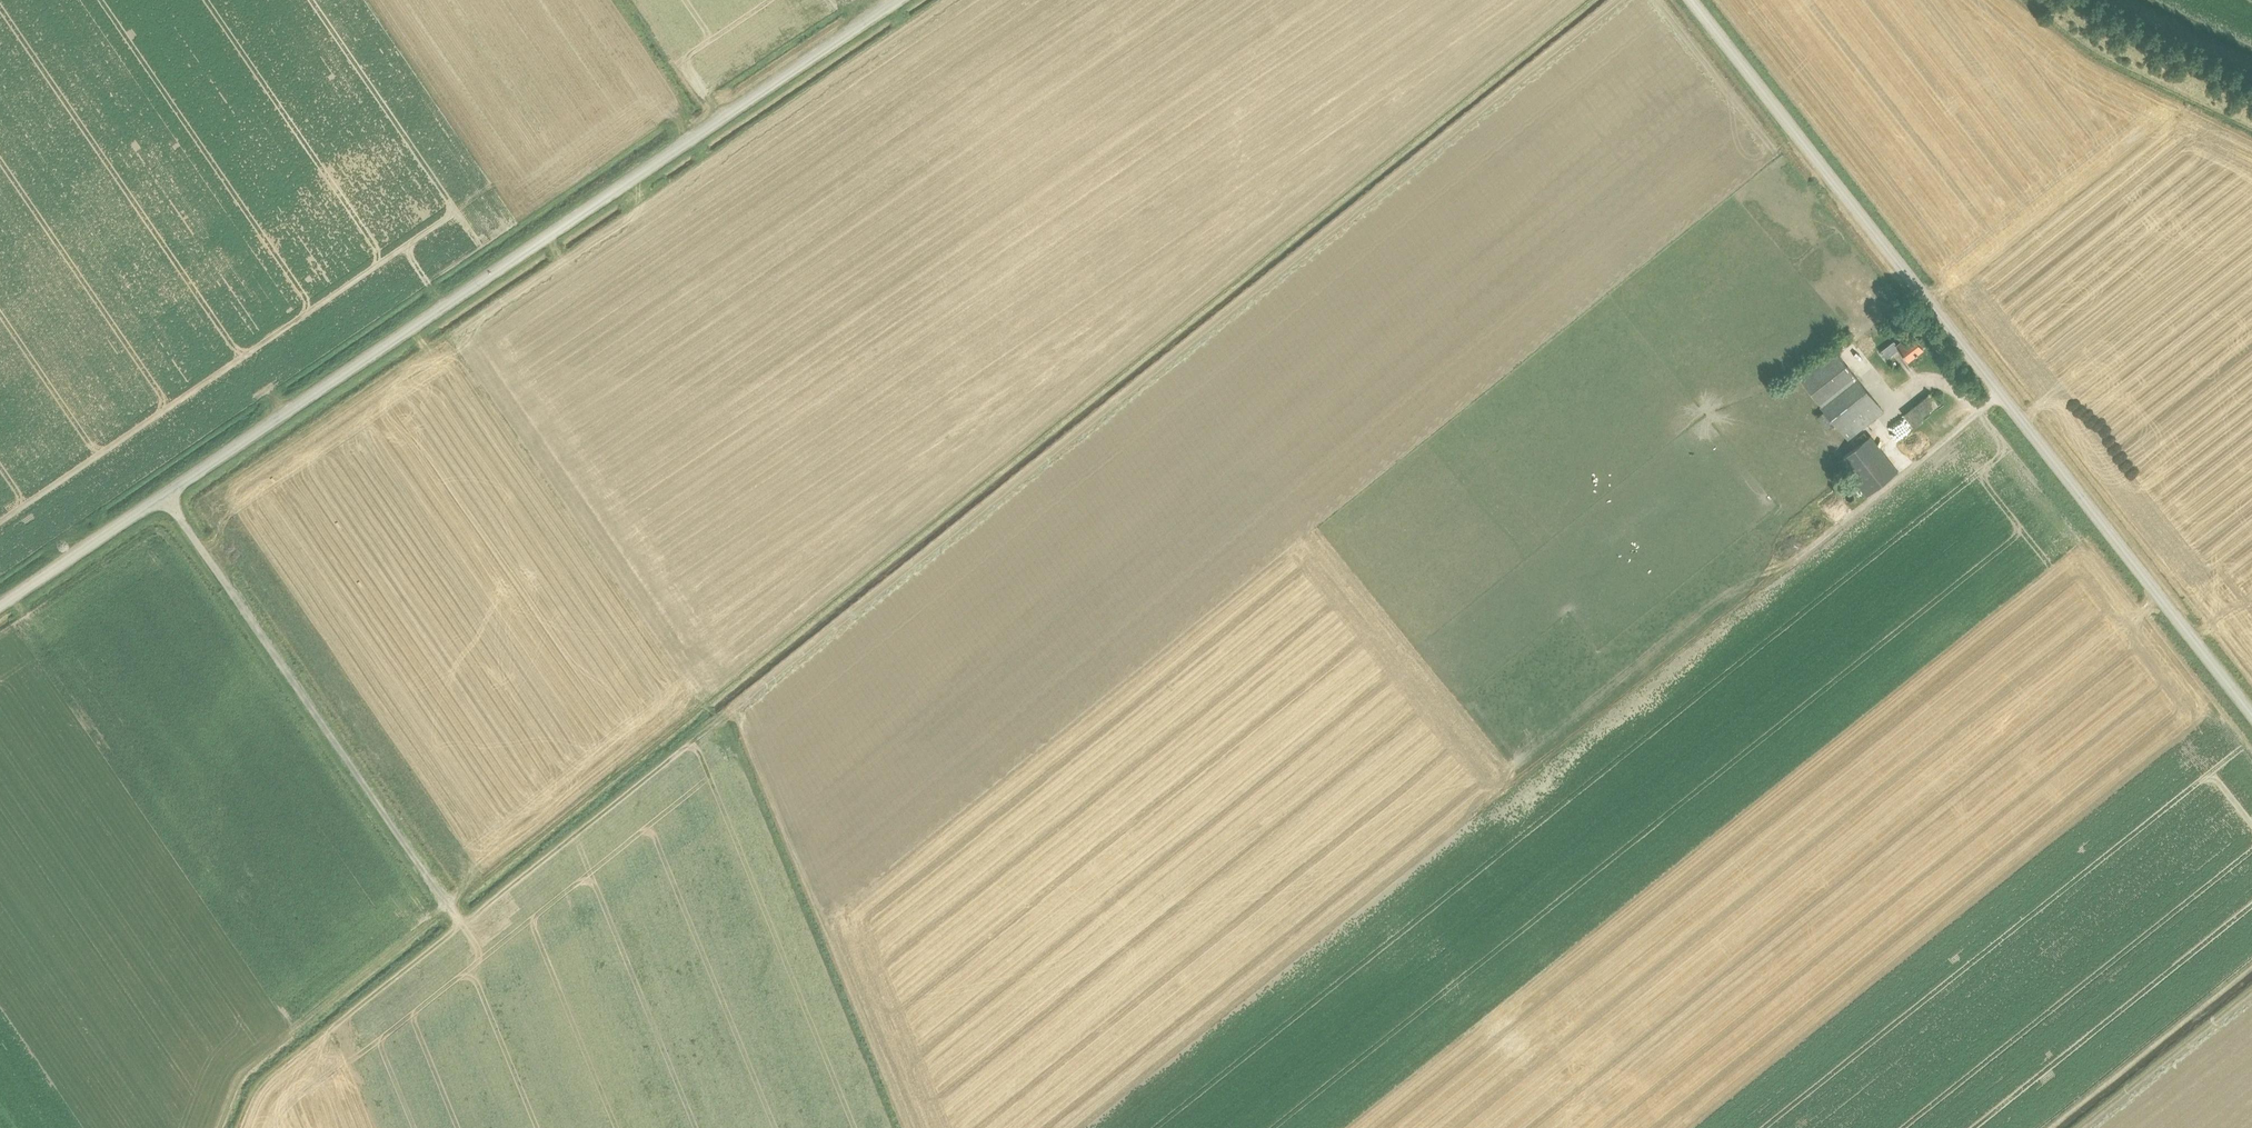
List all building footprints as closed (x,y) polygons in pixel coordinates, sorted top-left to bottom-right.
[(1909,360),(1923,348),(1913,336),(1906,342),(1904,339),(1897,344),(1895,340),(1881,351),(1887,359),(1900,348),(1909,360)] [(1800,378),(1825,410),(1817,417),(1828,431),(1837,424),(1848,439),(1884,411),(1858,378),(1835,350),(1800,378)] [(1921,417),(1938,404),(1929,393),(1903,414),(1915,428),(1924,421),(1921,417)] [(1867,495),(1898,471),(1871,436),(1839,460),(1867,495)]
